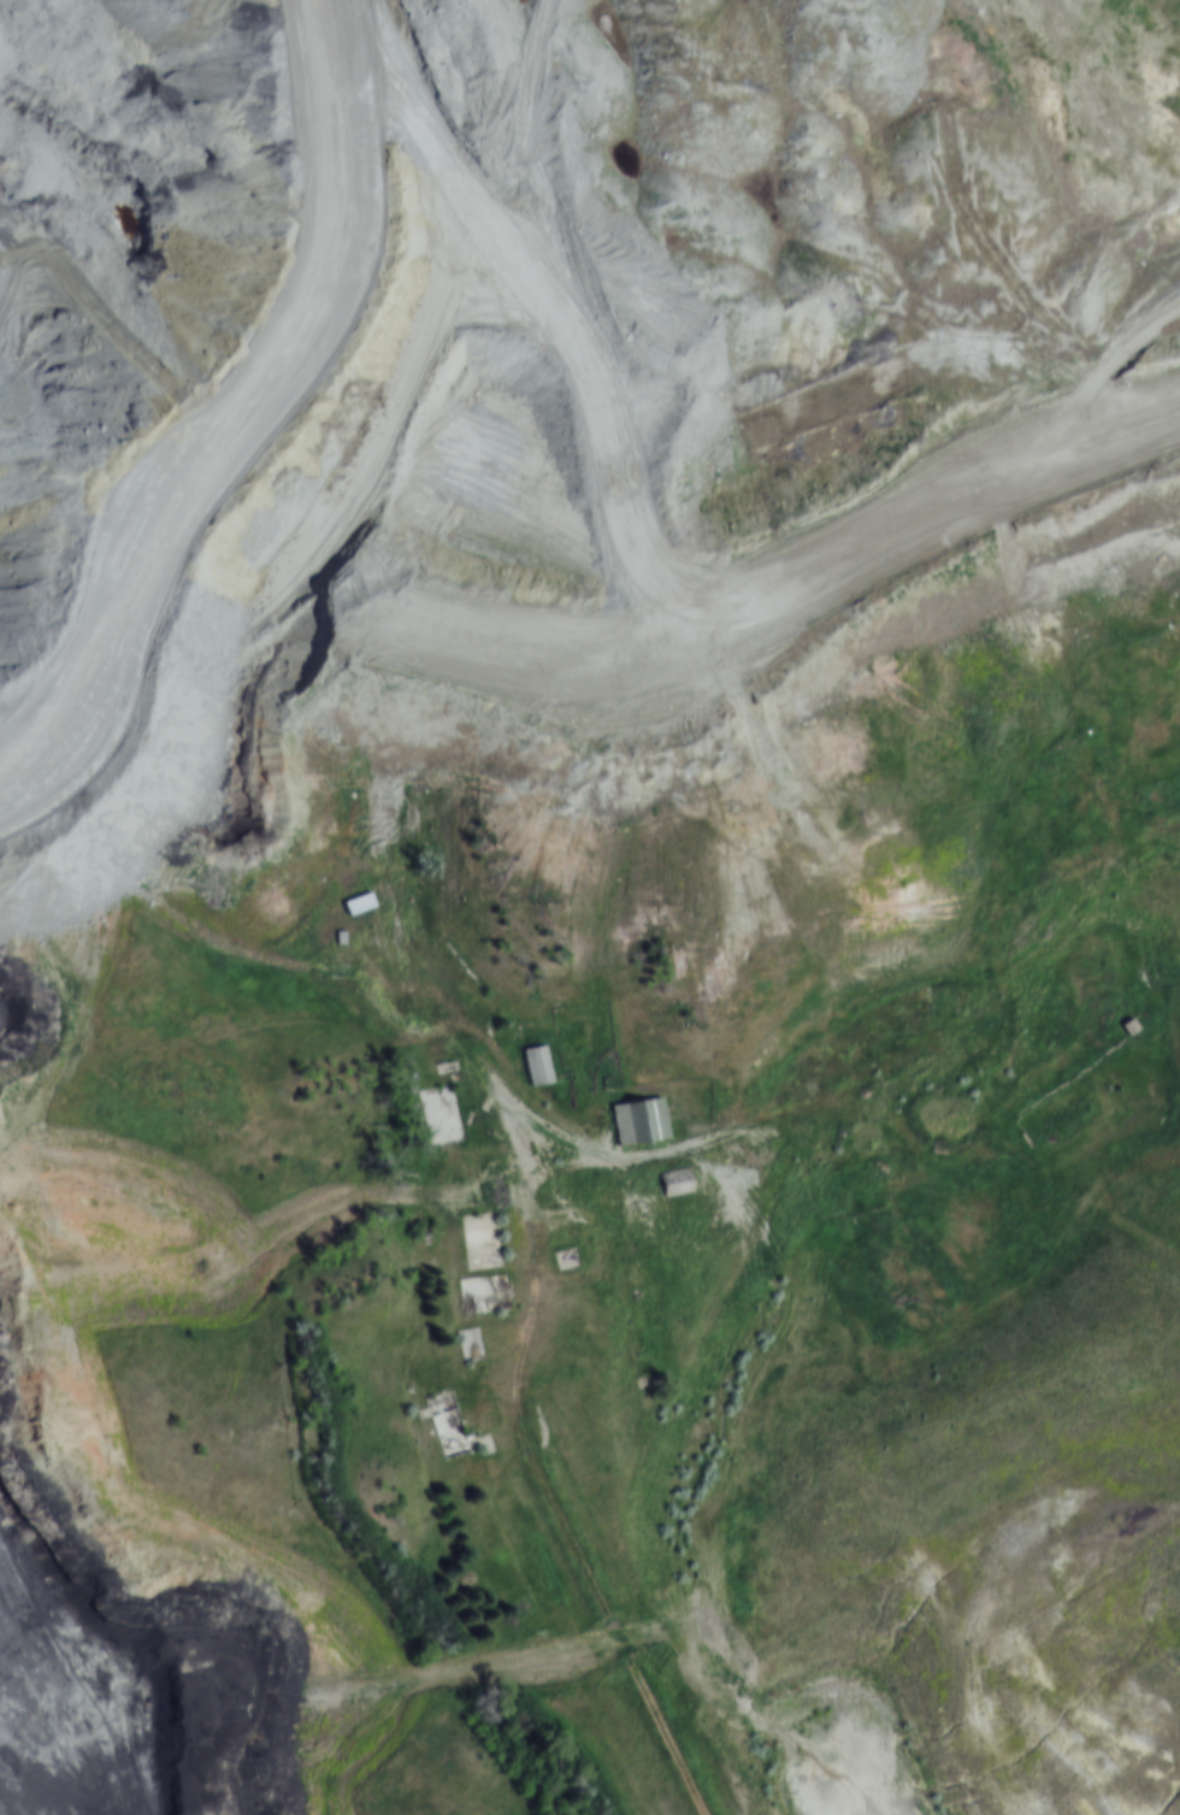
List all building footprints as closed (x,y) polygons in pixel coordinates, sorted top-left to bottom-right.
[(348,916),(379,907),(374,891),(344,901),(348,916)] [(534,1086),(557,1081),(550,1044),(527,1048),(534,1086)] [(674,1138),(667,1096),(615,1104),(621,1146),(674,1138)] [(666,1197),(699,1189),(693,1166),(661,1174),(666,1197)]
